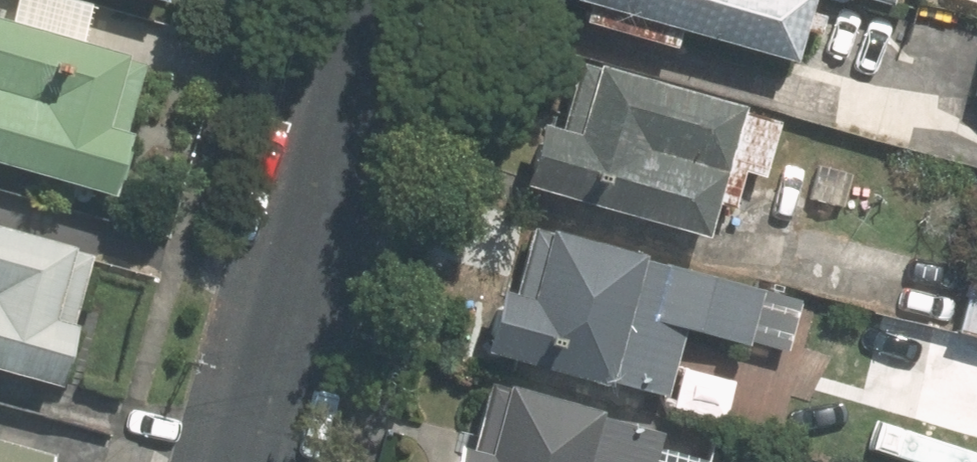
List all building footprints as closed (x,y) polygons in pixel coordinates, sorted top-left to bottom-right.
[(573,4),(568,22),(661,47),(667,29),(777,60),(784,30),(808,37),(818,0),(560,0),(573,4)] [(0,24),(0,168),(94,195),(112,136),(132,142),(137,123),(123,119),(138,63),(0,24)] [(525,125),(508,187),(689,236),(698,204),(720,210),(731,173),(751,178),(768,118),(562,61),(543,130),(525,125)] [(798,304),(533,230),(532,236),(518,231),(499,297),(482,292),(466,350),(591,385),(594,379),(653,395),(672,327),(738,346),(739,342),(784,354),(798,304)] [(0,231),(0,371),(48,385),(85,256),(0,231)] [(642,449),(647,432),(578,411),(578,410),(476,381),(457,452),(438,447),(434,461),(688,461),(642,449)] [(33,456),(0,446),(0,461),(32,461),(33,456)]
